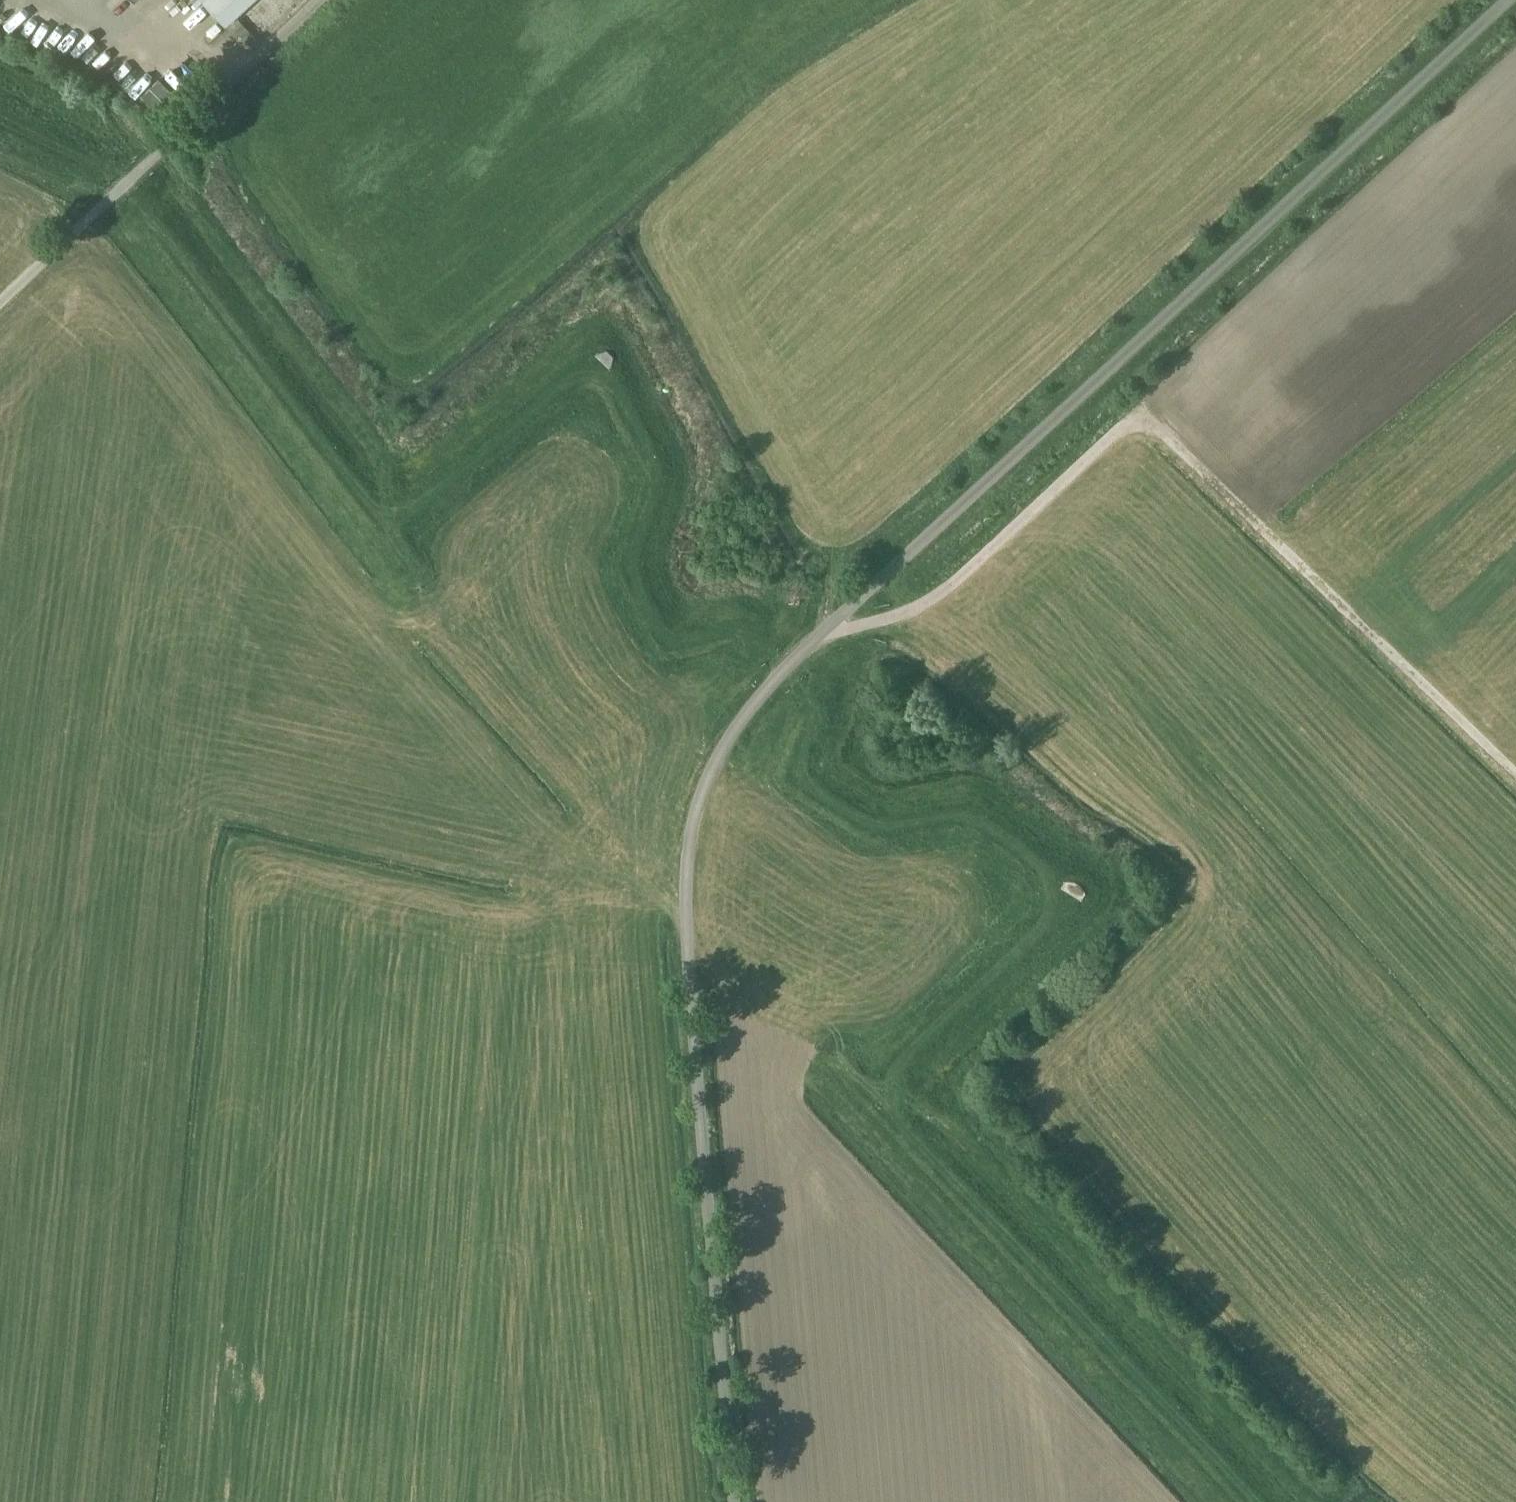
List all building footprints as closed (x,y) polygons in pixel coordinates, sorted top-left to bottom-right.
[(228,25),(255,0),(205,0),(228,25)] [(179,99),(159,79),(142,96),(162,116),(179,99)]
